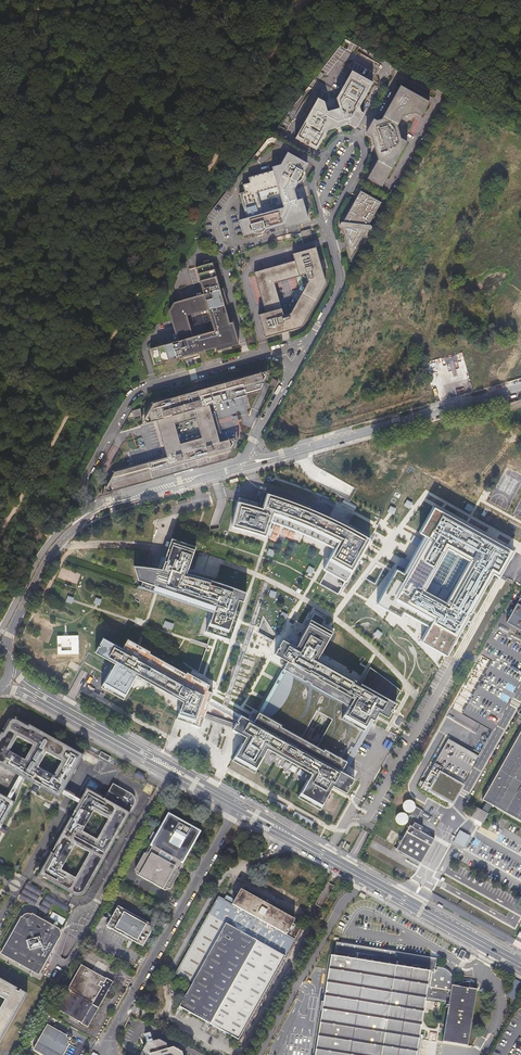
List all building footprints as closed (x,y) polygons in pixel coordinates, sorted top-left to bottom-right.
[(360,107),(374,82),(352,71),(337,98),(339,108),(327,111),(325,102),(318,98),(295,138),(317,150),(327,131),(350,125),(353,126),(356,128),(364,113),(361,112),(360,107)] [(422,116),(430,101),(415,93),(401,85),(382,119),(377,120),(374,119),(366,133),(369,135),(372,137),(378,159),(367,179),(382,187),(407,142),(401,138),(397,126),(403,115),(406,115),(407,116),(408,116),(409,116),(409,115),(410,115),(410,114),(415,113),(422,116)] [(273,167),(274,171),(251,178),(252,183),(245,185),(246,191),(242,193),(248,218),(242,220),(246,236),(255,234),(257,235),(258,236),(260,236),(263,235),(264,235),(266,233),(268,230),(287,225),(288,228),(311,222),(305,201),(305,200),(304,199),(303,199),(299,200),(296,190),(299,186),(300,185),(304,183),(306,179),(307,178),(308,175),(308,173),(307,171),(312,164),(290,153),(283,165),(273,167)] [(351,258),(360,242),(367,231),(370,231),(371,231),(371,230),(372,230),(372,229),(372,228),(372,227),(371,227),(371,226),(370,226),(369,226),(382,203),(360,191),(343,223),(342,223),(341,224),(341,225),(341,226),(341,227),(342,227),(342,228),(343,228),(348,245),(351,258)] [(301,232),(302,239),(313,236),(311,229),(301,232)] [(267,338),(304,327),(306,323),(324,290),(328,283),(318,248),(295,254),(296,261),(257,272),(267,312),(261,314),(267,338)] [(231,323),(226,305),(229,304),(225,288),(221,289),(214,262),(197,267),(204,294),(194,297),(174,302),(170,310),(172,320),(175,331),(178,340),(151,348),(156,364),(183,357),(183,361),(199,356),(198,353),(219,347),(220,350),(241,345),(234,322),(231,323)] [(247,345),(255,343),(252,331),(244,333),(247,345)] [(142,425),(156,421),(167,458),(116,472),(104,494),(194,468),(200,467),(201,467),(227,460),(238,437),(221,442),(210,405),(260,390),(269,371),(173,398),(153,403),(142,425)] [(509,403),(511,408),(515,407),(514,406),(520,404),(520,400),(509,403)] [(140,409),(132,412),(134,419),(142,417),(140,409)] [(516,492),(520,485),(515,483),(512,490),(516,492)] [(237,505),(231,530),(264,539),(269,524),(282,529),(300,535),(319,544),(334,551),(322,572),(345,585),(369,541),(358,535),(348,530),(338,524),(327,519),(314,514),(303,509),(299,507),(293,505),(288,503),(283,501),(275,499),(266,496),(263,511),(237,505)] [(421,641),(449,656),(494,574),(500,577),(515,551),(433,507),(419,532),(424,535),(404,572),(396,568),(377,604),(402,617),(404,613),(429,627),(421,641)] [(140,570),(132,569),(137,583),(141,584),(139,589),(138,589),(137,590),(140,591),(141,590),(163,598),(163,599),(212,615),(210,622),(209,622),(205,634),(229,643),(239,615),(234,613),(238,603),(242,604),(245,595),(237,592),(228,589),(214,584),(205,582),(196,580),(185,577),(187,572),(195,550),(170,542),(163,564),(161,572),(153,571),(147,570),(140,570)] [(267,555),(273,557),(275,551),(269,549),(267,555)] [(310,566),(306,572),(312,575),(315,569),(310,566)] [(68,596),(66,602),(72,604),(74,598),(68,596)] [(96,597),(94,604),(100,606),(102,600),(96,597)] [(163,627),(173,630),(175,624),(165,621),(163,627)] [(274,657),(287,664),(282,673),(315,691),(347,709),(340,721),(363,734),(369,724),(368,724),(370,721),(374,723),(378,715),(388,720),(391,714),(390,713),(391,711),(392,712),(396,706),(394,705),(400,693),(395,689),(390,686),(386,682),(377,676),(369,670),(360,687),(355,684),(356,683),(317,662),(320,655),(321,656),(332,635),(310,622),(298,643),(299,643),(295,650),(282,642),(274,657)] [(112,647),(102,641),(99,648),(100,648),(99,650),(98,649),(94,656),(114,667),(110,673),(100,690),(122,703),(132,685),(135,678),(182,705),(180,712),(179,711),(176,722),(200,730),(212,695),(207,694),(208,688),(186,675),(185,677),(148,656),(149,655),(127,642),(121,652),(117,649),(112,647)] [(341,774),(363,734),(340,721),(347,709),(315,691),(282,673),(253,725),(341,774)] [(397,715),(393,721),(399,725),(403,720),(397,715)] [(13,718),(11,721),(12,722),(7,727),(7,729),(6,731),(0,742),(0,766),(27,778),(30,780),(37,784),(37,785),(36,786),(38,787),(41,789),(41,788),(42,787),(46,789),(62,798),(64,793),(66,789),(69,784),(81,763),(83,759),(85,755),(29,723),(29,721),(21,719),(21,717),(18,717),(16,716),(13,718)] [(240,718),(232,732),(245,740),(242,746),(241,746),(231,763),(254,776),(260,764),(262,761),(263,758),(262,758),(267,751),(312,776),(308,783),(307,783),(305,787),(305,786),(297,800),(320,812),(329,795),(329,794),(332,788),(346,795),(349,789),(348,788),(349,787),(350,787),(354,781),(341,774),(253,725),(240,718)] [(482,799),(486,801),(482,809),(476,806),(471,816),(478,820),(483,823),(489,813),(488,812),(490,808),(492,805),(520,820),(520,728),(482,799)] [(111,762),(113,757),(104,752),(101,756),(111,762)] [(99,760),(94,770),(99,773),(104,763),(99,760)] [(19,801),(23,787),(27,778),(0,766),(0,833),(2,829),(3,830),(5,828),(6,825),(4,824),(17,800),(19,801)] [(455,805),(466,781),(434,766),(426,783),(421,780),(417,788),(455,805)] [(144,780),(146,776),(138,772),(136,775),(144,780)] [(139,798),(139,796),(137,793),(117,783),(109,798),(90,788),(88,793),(84,799),(82,803),(81,803),(76,811),(74,810),(72,814),(71,816),(74,817),(57,846),(54,845),(52,848),(51,851),(53,851),(40,874),(73,892),(79,895),(81,895),(83,895),(86,892),(90,886),(106,858),(112,846),(131,812),(137,803),(138,802),(139,800),(139,798)] [(71,797),(81,803),(82,803),(84,799),(73,793),(66,789),(64,793),(71,797)] [(402,809),(401,809),(396,820),(407,825),(412,815),(419,818),(423,809),(416,806),(418,802),(407,798),(402,809)] [(151,848),(184,867),(203,836),(170,817),(151,848)] [(397,851),(421,864),(433,842),(419,834),(421,831),(415,828),(414,832),(409,829),(397,851)] [(470,836),(460,830),(453,842),(464,848),(470,836)] [(43,899),(48,891),(32,883),(24,898),(29,900),(39,907),(43,899)] [(323,907),(334,887),(328,885),(317,905),(316,918),(323,918),(323,907)] [(286,936),(291,925),(294,920),(266,904),(245,892),(241,890),(237,898),(232,906),(286,936)] [(52,893),(49,899),(57,903),(72,911),(74,908),(75,906),(52,893)] [(232,906),(218,898),(209,914),(225,924),(285,957),(294,940),(286,936),(232,906)] [(52,913),(57,903),(49,899),(44,909),(52,913)] [(105,931),(140,951),(152,930),(117,910),(105,931)] [(28,912),(26,913),(24,914),(23,916),(24,917),(13,937),(4,953),(9,956),(18,961),(19,960),(22,962),(22,964),(43,974),(46,966),(44,965),(44,963),(51,950),(53,950),(56,951),(63,939),(65,935),(65,932),(63,928),(59,926),(60,923),(58,922),(57,925),(36,914),(36,912),(34,911),(32,911),(29,911),(28,912)] [(176,973),(193,982),(225,924),(209,914),(176,973)] [(291,925),(286,936),(294,940),(303,926),(297,923),(295,927),(291,925)] [(285,957),(225,924),(193,982),(180,1007),(238,1039),(285,957)] [(425,1000),(448,1003),(442,1042),(467,1046),(476,990),(469,989),(470,983),(468,983),(466,983),(465,983),(464,983),(463,983),(461,984),(459,985),(458,986),(453,985),(453,984),(452,981),(451,979),(450,975),(447,972),(445,971),(442,969),(438,968),(436,968),(436,967),(435,967),(434,967),(436,959),(336,943),(334,956),(329,956),(313,1054),(416,1054),(425,1000)] [(57,1008),(89,1026),(114,982),(83,964),(57,1008)] [(28,994),(0,978),(0,996),(6,1000),(0,1010),(0,1042),(28,994)] [(70,1037),(70,1038),(68,1037),(69,1035),(49,1024),(35,1049),(45,1054),(65,1054),(71,1044),(69,1043),(70,1042),(71,1042),(72,1042),(73,1042),(73,1041),(74,1040),(74,1039),(74,1038),(73,1038),(72,1037),(71,1037),(70,1037)] [(182,1052),(174,1047),(168,1049),(167,1043),(160,1039),(151,1042),(150,1038),(149,1038),(147,1037),(147,1038),(146,1039),(147,1043),(144,1050),(150,1053),(151,1054),(184,1054),(182,1052)]
